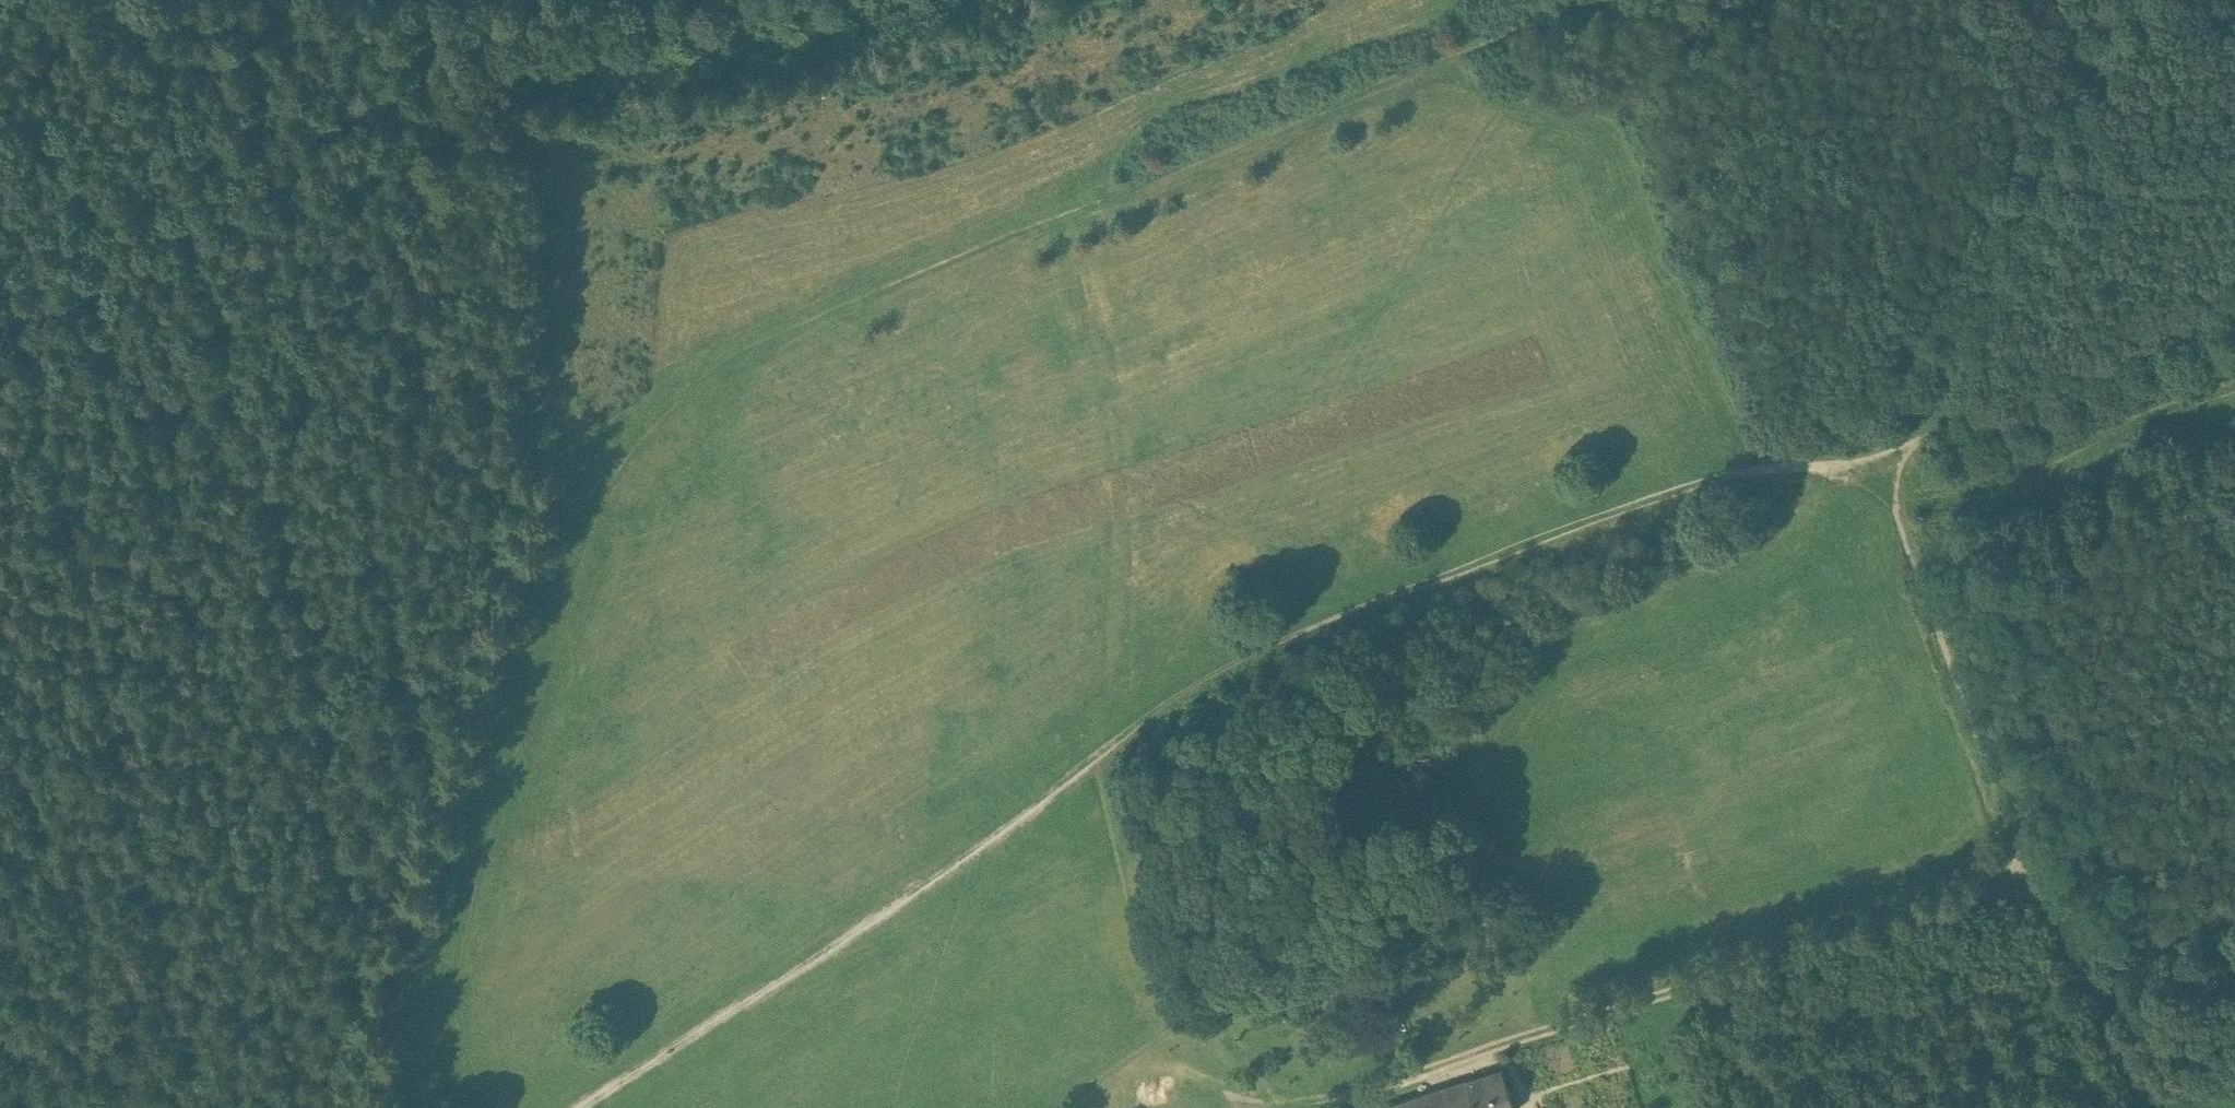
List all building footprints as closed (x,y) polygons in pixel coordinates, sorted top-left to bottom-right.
[(1459,1083),(1467,1107),(1515,1107),(1503,1074),(1502,1068),(1459,1083)] [(1416,1097),(1420,1107),(1467,1107),(1459,1083),(1416,1097)] [(1382,1107),(1420,1107),(1416,1097),(1382,1107)]
